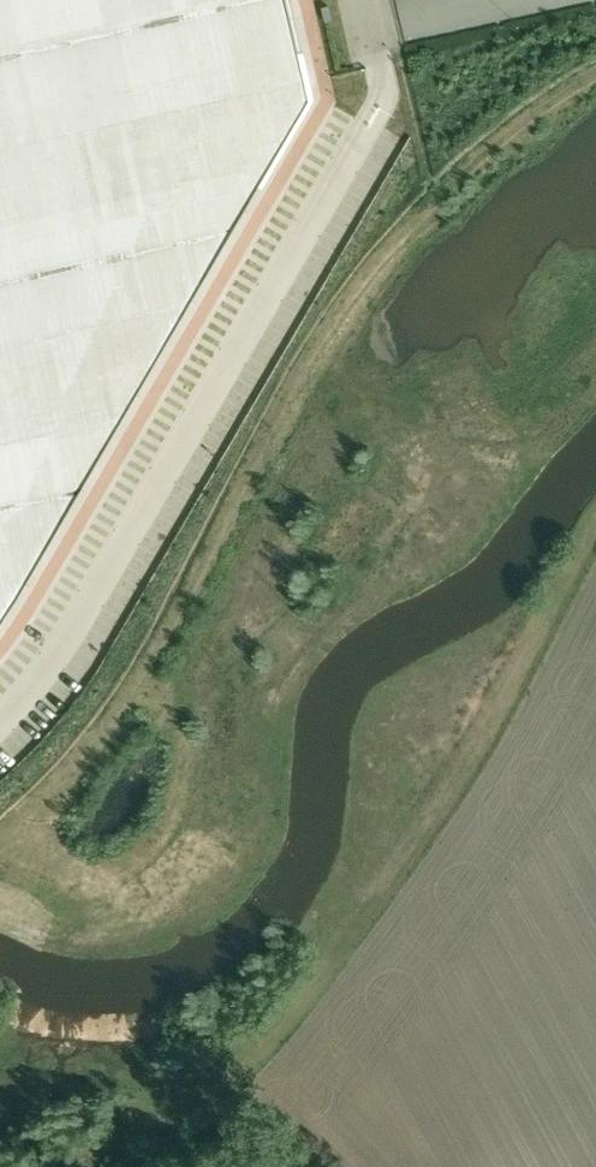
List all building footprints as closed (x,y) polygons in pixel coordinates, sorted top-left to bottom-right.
[(18,595),(40,557),(138,389),(238,218),(310,95),(288,0),(0,0),(0,622),(18,595)]
